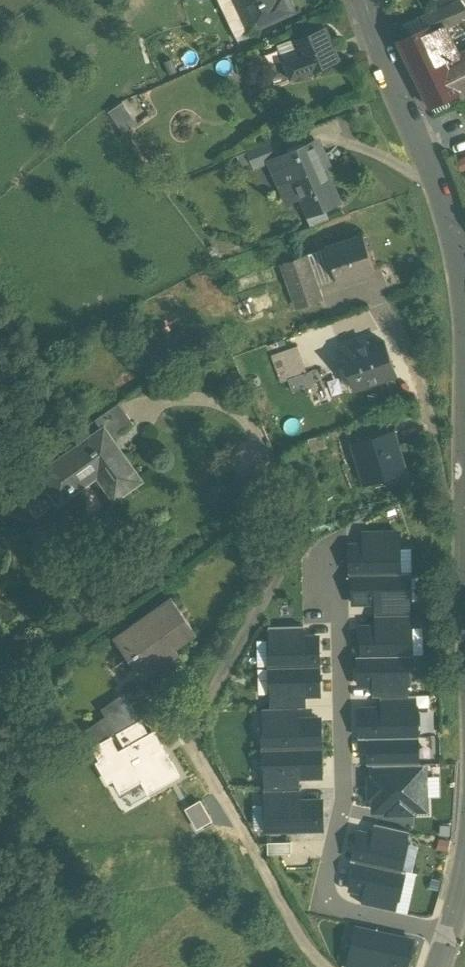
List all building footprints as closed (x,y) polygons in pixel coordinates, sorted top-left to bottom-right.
[(235,38),(294,12),(289,0),(218,0),(235,38)] [(421,20),(427,32),(428,31),(430,35),(460,22),(464,18),(464,9),(461,3),(421,20)] [(324,29),(291,41),(295,51),(298,50),(307,73),(336,62),(324,29)] [(427,32),(398,46),(428,110),(458,96),(459,95),(444,65),(430,35),(428,31),(427,32)] [(295,51),(291,41),(276,46),(288,79),(307,73),(298,50),(295,51)] [(444,65),(459,95),(458,96),(461,102),(464,100),(464,54),(444,65)] [(123,101),(108,112),(122,132),(137,122),(123,101)] [(277,141),(247,153),(254,169),(270,162),(283,156),(277,141)] [(283,156),(270,162),(281,187),(294,182),(294,181),(324,168),(329,166),(319,142),(283,156)] [(324,168),(294,181),(294,182),(309,217),(339,204),(324,168)] [(362,237),(326,249),(338,283),(373,270),(362,237)] [(304,257),(283,264),(299,309),(320,302),(304,257)] [(385,342),(369,348),(366,341),(340,349),(354,390),(396,376),(385,342)] [(297,347),(273,356),(282,383),(307,374),(297,347)] [(97,417),(104,427),(111,437),(134,421),(120,401),(97,417)] [(79,430),(86,440),(104,427),(97,417),(79,430)] [(86,440),(40,472),(60,500),(99,473),(116,497),(141,479),(111,437),(104,427),(86,440)] [(393,432),(351,445),(364,486),(398,475),(391,451),(398,448),(393,432)] [(37,516),(60,500),(40,472),(19,488),(37,516)] [(365,545),(400,544),(399,532),(365,533),(365,545)] [(351,574),(353,574),(400,574),(400,544),(365,545),(351,545),(351,574)] [(410,573),(400,574),(353,574),(354,603),(376,602),(411,602),(410,573)] [(170,597),(148,612),(151,616),(122,637),(148,675),(178,654),(174,648),(195,633),(170,597)] [(411,602),(376,602),(377,615),(411,614),(411,602)] [(377,627),(412,626),(411,614),(377,615),(377,627)] [(270,638),(305,637),(305,625),(270,625),(270,638)] [(362,627),(363,656),(408,655),(412,654),(412,626),(377,627),(362,627)] [(270,638),(271,667),(319,666),(318,637),(305,637),(270,638)] [(409,684),(408,655),(363,656),(359,655),(359,685),(373,685),(409,684)] [(320,695),(319,666),(271,667),(272,696),(306,695),(320,695)] [(409,684),(373,685),(374,696),(381,696),(409,695),(409,684)] [(306,695),(272,696),(272,708),(306,707),(306,695)] [(381,709),(418,708),(418,695),(409,695),(381,696),(381,709)] [(130,701),(108,717),(118,731),(141,718),(130,701)] [(263,720),(298,719),(298,708),(263,709),(263,720)] [(360,709),(360,738),(368,738),(418,737),(418,708),(381,709),(360,709)] [(108,717),(89,731),(97,743),(118,731),(108,717)] [(149,733),(141,718),(118,731),(126,746),(149,733)] [(263,720),(264,749),(321,748),(320,719),(298,719),(263,720)] [(142,780),(149,793),(180,775),(168,753),(165,755),(161,747),(164,746),(155,730),(149,733),(126,746),(118,731),(97,743),(94,745),(103,759),(99,762),(110,780),(115,777),(123,791),(142,780)] [(370,765),(373,765),(419,764),(418,737),(368,738),(370,765)] [(322,776),(321,748),(264,749),(265,778),(299,777),(322,776)] [(419,764),(373,765),(374,780),(377,780),(377,786),(370,786),(370,798),(374,798),(374,811),(387,811),(387,814),(414,813),(414,810),(426,810),(426,764),(419,764)] [(299,777),(265,778),(265,790),(299,789),(299,777)] [(265,802),(300,801),(300,789),(265,790),(265,802)] [(186,806),(197,827),(211,819),(200,798),(186,806)] [(265,802),(266,830),(323,830),(322,800),(300,801),(265,802)] [(373,835),(407,843),(409,832),(376,824),(373,835)] [(360,832),(353,861),(357,861),(400,871),(407,843),(373,835),(360,832)] [(292,842),(268,843),(268,855),(292,854),(292,842)] [(398,901),(405,872),(400,871),(357,861),(351,890),(365,893),(398,901)] [(398,901),(365,893),(362,905),(395,913),(398,901)] [(412,941),(357,929),(350,958),(384,965),(391,966),(407,966),(412,941)] [(350,958),(348,966),(383,966),(384,965),(350,958)]
